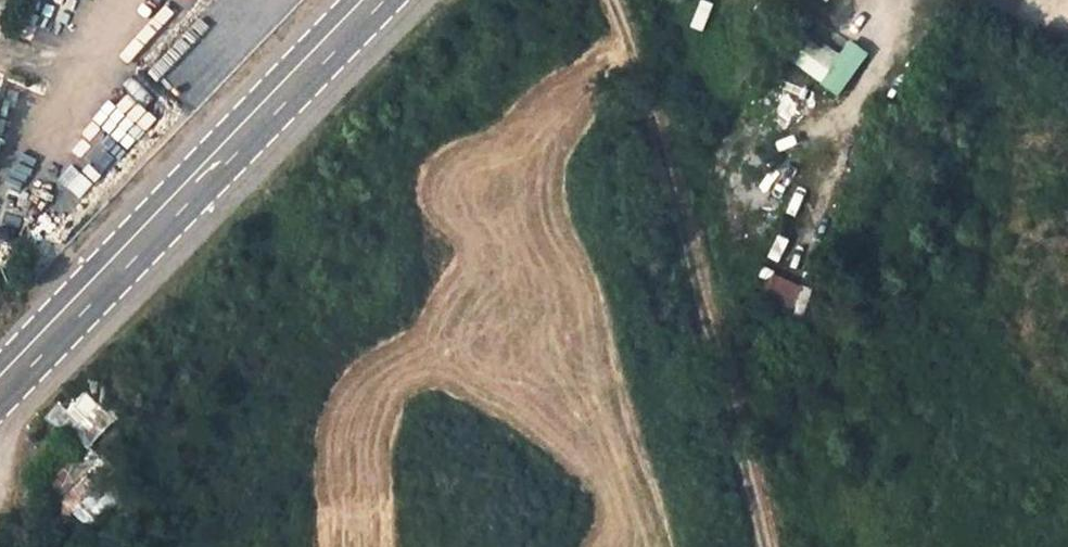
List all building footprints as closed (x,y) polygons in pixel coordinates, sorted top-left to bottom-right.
[(144,44),(185,0),(161,0),(131,32),(144,44)] [(193,113),(297,0),(213,0),(147,71),(193,113)] [(712,2),(704,0),(698,0),(690,27),(704,31),(712,2)] [(848,39),(836,54),(798,26),(778,53),(836,96),(868,54),(848,39)] [(124,151),(150,127),(123,98),(97,121),(124,151)] [(28,247),(56,220),(36,198),(7,226),(28,247)] [(757,306),(792,318),(803,285),(768,273),(757,306)] [(49,419),(84,451),(114,418),(79,387),(49,419)] [(118,501),(92,475),(104,463),(88,447),(47,486),(89,529),(118,501)]
